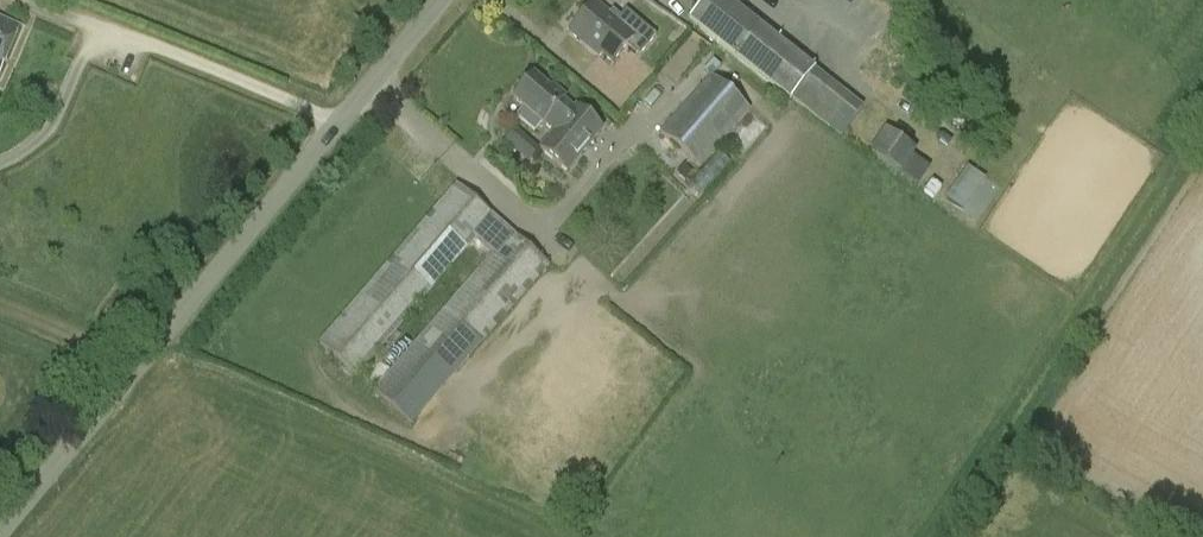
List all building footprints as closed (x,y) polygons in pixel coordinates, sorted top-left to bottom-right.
[(790,99),(791,98),(842,138),(863,111),(813,71),(814,69),(726,0),(705,0),(689,20),(790,99)] [(614,11),(611,15),(594,1),(568,32),(600,60),(602,57),(612,66),(627,48),(639,58),(658,37),(628,12),(622,18),(614,11)] [(19,29),(0,20),(0,73),(19,29)] [(533,76),(512,100),(523,109),(516,117),(533,132),(540,124),(542,125),(543,124),(554,133),(539,151),(565,173),(601,129),(576,108),(573,111),(562,102),(565,98),(551,87),(549,89),(533,76)] [(660,135),(699,170),(750,112),(711,77),(660,135)] [(879,131),(866,160),(917,182),(924,166),(905,158),(911,145),(879,131)] [(718,155),(690,187),(701,196),(728,164),(718,155)] [(691,174),(684,167),(677,175),(684,181),(691,174)] [(412,427),(535,284),(550,267),(456,184),(318,344),(356,378),(477,241),(492,254),(374,391),(412,427)] [(952,189),(945,200),(962,212),(970,202),(952,189)]
